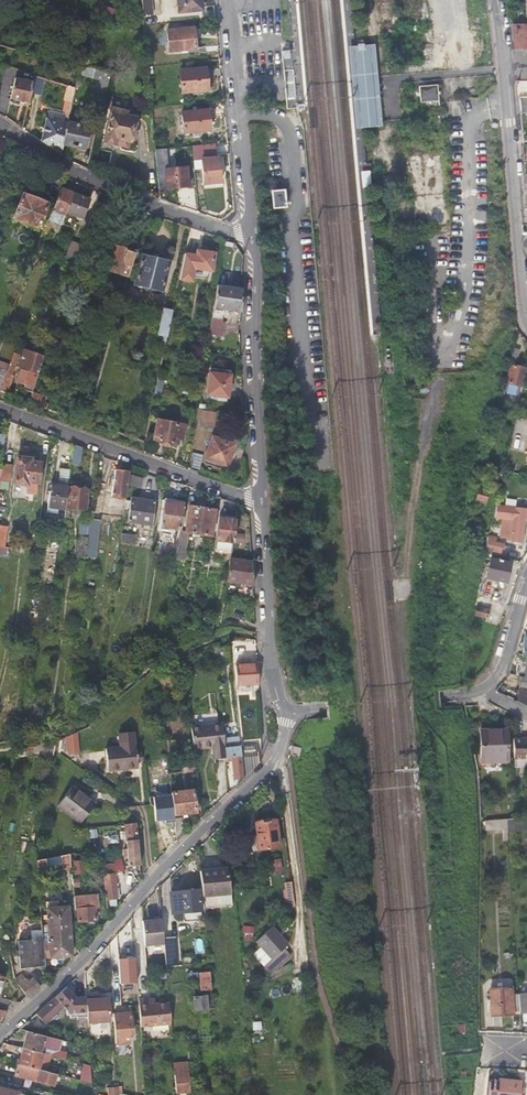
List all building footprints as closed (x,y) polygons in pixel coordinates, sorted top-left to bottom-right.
[(142,15),(152,14),(151,0),(141,0),(142,15)] [(201,6),(200,0),(177,0),(178,12),(188,12),(188,8),(201,6)] [(114,13),(93,4),(91,12),(111,20),(114,13)] [(512,24),(514,49),(526,49),(526,23),(512,24)] [(165,31),(167,51),(194,48),(192,28),(165,31)] [(195,28),(192,28),(194,48),(167,51),(168,55),(198,51),(195,28)] [(365,43),(358,43),(358,45),(358,51),(362,51),(366,50),(365,45),(365,43)] [(350,46),(357,128),(382,126),(381,109),(378,76),(376,44),(365,45),(366,50),(362,51),(358,51),(358,45),(355,45),(350,46)] [(291,50),(283,50),(284,58),(288,58),(292,57),(291,50)] [(32,78),(33,75),(2,64),(0,74),(0,114),(4,116),(10,99),(14,78),(15,75),(32,78)] [(109,72),(94,68),(91,78),(107,82),(109,72)] [(181,92),(206,90),(204,68),(179,71),(181,92)] [(32,82),(29,93),(40,95),(44,79),(33,75),(32,78),(32,80),(32,82)] [(14,78),(10,99),(27,103),(29,93),(32,82),(14,78)] [(440,101),(439,84),(420,85),(421,102),(440,101)] [(68,86),(66,86),(63,100),(71,101),(74,88),(68,86)] [(114,138),(126,140),(128,141),(128,140),(132,139),(134,138),(135,136),(136,134),(135,132),(133,130),(130,128),(133,116),(126,114),(120,113),(120,109),(108,107),(101,141),(112,143),(114,138)] [(183,132),(194,131),(206,130),(209,130),(207,109),(181,112),(183,132)] [(68,111),(65,110),(63,121),(45,117),(40,140),(59,153),(62,142),(66,121),(68,111)] [(88,125),(66,121),(62,142),(83,147),(88,125)] [(192,145),(193,159),(202,159),(204,184),(219,182),(217,157),(216,157),(214,143),(192,145)] [(26,152),(23,150),(5,185),(10,187),(26,152)] [(155,158),(157,188),(166,187),(166,188),(188,185),(186,167),(164,169),(163,157),(155,158)] [(445,198),(444,168),(416,169),(418,211),(442,210),(442,198),(445,198)] [(73,193),(60,187),(51,210),(42,233),(46,234),(51,220),(61,224),(66,212),(73,193)] [(271,191),(273,206),(283,205),(282,190),(271,191)] [(21,193),(11,218),(37,228),(46,204),(21,193)] [(88,199),(73,193),(66,212),(61,224),(71,228),(76,216),(81,218),(88,199)] [(80,248),(78,252),(87,255),(92,239),(84,237),(80,248)] [(78,252),(80,248),(70,243),(64,256),(71,259),(75,261),(78,252)] [(130,251),(125,249),(113,246),(106,270),(127,276),(134,252),(130,251)] [(51,250),(46,264),(50,266),(55,252),(51,250)] [(211,271),(213,252),(199,251),(195,250),(194,255),(184,254),(178,279),(191,281),(191,277),(193,268),(208,270),(211,271)] [(161,290),(167,262),(141,255),(134,284),(161,290)] [(208,270),(193,268),(191,277),(206,279),(208,270)] [(213,308),(218,309),(240,312),(241,288),(217,285),(213,308)] [(156,335),(166,337),(169,326),(172,310),(162,308),(156,335)] [(211,334),(223,336),(225,322),(216,321),(211,320),(209,334),(211,334)] [(239,324),(225,322),(223,336),(240,339),(239,326),(239,324)] [(21,366),(15,379),(24,382),(23,385),(21,389),(31,392),(31,391),(43,356),(24,350),(18,365),(21,366)] [(6,370),(8,364),(0,361),(0,368),(6,370)] [(5,393),(12,375),(10,375),(13,366),(8,364),(6,370),(0,385),(0,391),(5,393)] [(518,368),(508,366),(503,389),(505,391),(514,393),(517,392),(523,365),(518,364),(518,368)] [(206,395),(227,397),(230,376),(209,373),(206,395)] [(31,392),(27,402),(42,408),(45,396),(31,391),(31,392)] [(182,436),(184,425),(156,419),(152,439),(177,444),(178,436),(182,436)] [(212,437),(204,458),(226,465),(234,444),(212,437)] [(72,444),(70,461),(78,462),(80,447),(72,444)] [(29,458),(14,457),(11,482),(26,484),(26,481),(38,483),(41,463),(28,461),(29,458)] [(0,469),(0,481),(8,481),(11,464),(1,463),(0,469)] [(49,485),(46,508),(56,509),(64,510),(64,507),(66,487),(69,470),(59,469),(57,486),(49,485)] [(128,474),(128,472),(113,470),(110,496),(111,496),(110,505),(123,506),(127,483),(128,474)] [(142,477),(128,474),(127,483),(141,486),(142,477)] [(512,477),(502,475),(500,486),(507,487),(510,484),(512,477)] [(86,490),(66,487),(64,507),(65,507),(64,516),(72,517),(73,508),(84,509),(86,490)] [(481,488),(479,498),(487,500),(490,490),(481,488)] [(131,498),(127,521),(150,524),(153,501),(131,498)] [(180,530),(183,506),(163,503),(159,526),(175,529),(180,530)] [(185,531),(188,532),(209,535),(213,508),(188,505),(185,531)] [(502,519),(505,519),(503,537),(511,539),(511,541),(522,542),(524,518),(526,519),(526,509),(525,509),(504,507),(502,519)] [(77,555),(83,557),(84,550),(86,537),(88,520),(88,518),(81,517),(77,555)] [(235,519),(228,518),(218,517),(214,547),(231,550),(233,533),(235,519)] [(84,550),(95,551),(99,521),(88,520),(86,537),(84,550)] [(184,561),(188,532),(185,531),(180,531),(177,549),(176,557),(175,560),(184,561)] [(120,533),(118,542),(134,544),(135,535),(120,533)] [(59,550),(60,537),(53,536),(52,549),(59,550)] [(37,537),(35,546),(44,547),(45,538),(37,537)] [(498,539),(489,537),(486,554),(502,557),(504,546),(497,545),(498,539)] [(3,546),(0,545),(0,556),(8,557),(9,546),(3,546)] [(94,558),(95,551),(84,550),(83,557),(94,558)] [(486,554),(485,558),(491,560),(487,578),(506,582),(511,559),(502,557),(486,554)] [(226,581),(252,584),(252,577),(251,561),(230,558),(226,581)] [(234,590),(225,588),(224,597),(232,599),(234,590)] [(477,606),(474,615),(487,619),(490,609),(477,606)] [(200,620),(199,626),(209,628),(211,622),(200,620)] [(164,636),(162,653),(178,646),(164,636)] [(229,662),(227,646),(214,648),(215,664),(229,662)] [(235,685),(257,684),(257,676),(256,664),(248,664),(247,657),(240,657),(240,664),(234,664),(235,685)] [(211,759),(225,758),(223,738),(221,723),(190,727),(193,749),(210,747),(211,759)] [(507,761),(507,730),(481,731),(482,762),(507,761)] [(67,734),(68,753),(81,752),(80,733),(67,734)] [(137,761),(136,753),(135,745),(134,733),(118,735),(119,747),(105,748),(107,770),(137,767),(137,761)] [(233,779),(243,778),(240,746),(239,736),(223,738),(225,758),(226,761),(231,761),(233,779)] [(513,739),(514,760),(526,759),(526,739),(513,739)] [(37,760),(51,763),(55,740),(15,750),(13,759),(26,756),(26,755),(35,753),(39,754),(37,760)] [(256,745),(240,746),(243,778),(248,773),(255,767),(257,764),(258,763),(256,745)] [(293,746),(290,754),(298,756),(300,748),(293,746)] [(184,771),(195,770),(194,758),(183,760),(184,771)] [(94,804),(76,790),(72,787),(58,805),(80,822),(94,804)] [(78,788),(76,790),(94,804),(96,802),(78,788)] [(192,790),(170,792),(173,815),(195,812),(192,790)] [(182,817),(174,818),(176,841),(184,832),(182,817)] [(502,839),(507,839),(506,819),(480,821),(483,821),(483,829),(485,829),(485,830),(502,829),(502,839)] [(514,819),(507,820),(508,833),(516,833),(514,819)] [(255,822),(256,834),(257,844),(258,848),(278,846),(275,820),(255,822)] [(127,866),(140,865),(136,822),(123,824),(127,866)] [(62,869),(71,868),(69,855),(34,860),(35,872),(47,871),(46,868),(62,865),(62,869)] [(73,862),(74,874),(83,873),(82,861),(73,862)] [(113,864),(101,865),(105,900),(117,899),(113,864)] [(226,867),(199,870),(201,894),(203,907),(232,904),(230,892),(226,867)] [(203,923),(199,889),(171,892),(172,920),(184,918),(185,925),(203,923)] [(96,895),(73,896),(76,921),(95,919),(94,908),(97,908),(96,895)] [(47,934),(41,934),(44,958),(72,956),(68,906),(58,907),(57,901),(46,902),(46,907),(45,908),(47,934)] [(233,915),(232,904),(220,906),(222,917),(233,915)] [(161,921),(151,922),(142,922),(145,946),(163,945),(163,938),(161,921)] [(287,943),(270,926),(254,941),(271,958),(263,966),(269,972),(289,954),(283,947),(287,943)] [(19,968),(45,966),(44,958),(41,934),(41,930),(29,931),(30,940),(17,941),(18,956),(18,957),(19,968)] [(174,937),(163,938),(163,945),(165,966),(177,965),(174,937)] [(109,960),(108,945),(97,958),(98,972),(109,960)] [(134,959),(117,960),(119,985),(136,984),(134,959)] [(198,972),(200,990),(208,989),(211,989),(209,971),(198,972)] [(21,973),(13,978),(16,982),(24,977),(21,973)] [(303,976),(294,978),(297,994),(306,992),(303,976)] [(26,981),(24,977),(16,982),(18,986),(26,998),(40,988),(33,977),(26,981)] [(86,1016),(85,996),(76,996),(66,986),(36,1014),(44,1023),(62,1006),(66,1010),(66,1014),(68,1014),(69,1016),(76,1015),(76,1017),(86,1016)] [(512,1012),(511,995),(510,987),(490,989),(492,1015),(512,1013),(512,1012)] [(526,1012),(526,993),(518,994),(519,1011),(519,1013),(525,1012),(526,1012)] [(518,994),(511,995),(512,1012),(519,1011),(518,994)] [(108,997),(98,998),(94,998),(94,995),(85,996),(86,1016),(87,1023),(110,1021),(108,997)] [(208,1009),(206,995),(193,996),(194,1011),(208,1009)] [(169,1005),(156,1006),(150,1006),(149,1000),(138,1001),(140,1029),(171,1026),(169,1005)] [(131,1013),(113,1014),(115,1044),(128,1043),(128,1034),(132,1034),(131,1013)] [(44,1035),(26,1030),(22,1048),(40,1052),(44,1053),(57,1057),(65,1059),(66,1052),(59,1051),(61,1040),(46,1035),(44,1035)] [(39,1070),(44,1053),(40,1052),(22,1048),(18,1064),(39,1070)] [(39,1070),(18,1064),(15,1075),(53,1086),(56,1084),(59,1075),(39,1070)] [(90,1066),(84,1064),(82,1073),(83,1073),(82,1081),(92,1083),(90,1066)] [(179,1094),(189,1092),(187,1070),(177,1071),(179,1094)] [(498,1079),(498,1082),(497,1094),(520,1094),(521,1082),(498,1079)] [(31,1089),(23,1087),(21,1093),(18,1092),(8,1090),(10,1083),(0,1081),(0,1094),(30,1094),(31,1089)] [(498,1082),(489,1081),(488,1094),(497,1094),(498,1082)] [(207,1085),(208,1094),(218,1094),(217,1084),(207,1085)] [(118,1094),(118,1086),(108,1087),(108,1094),(118,1094)]
